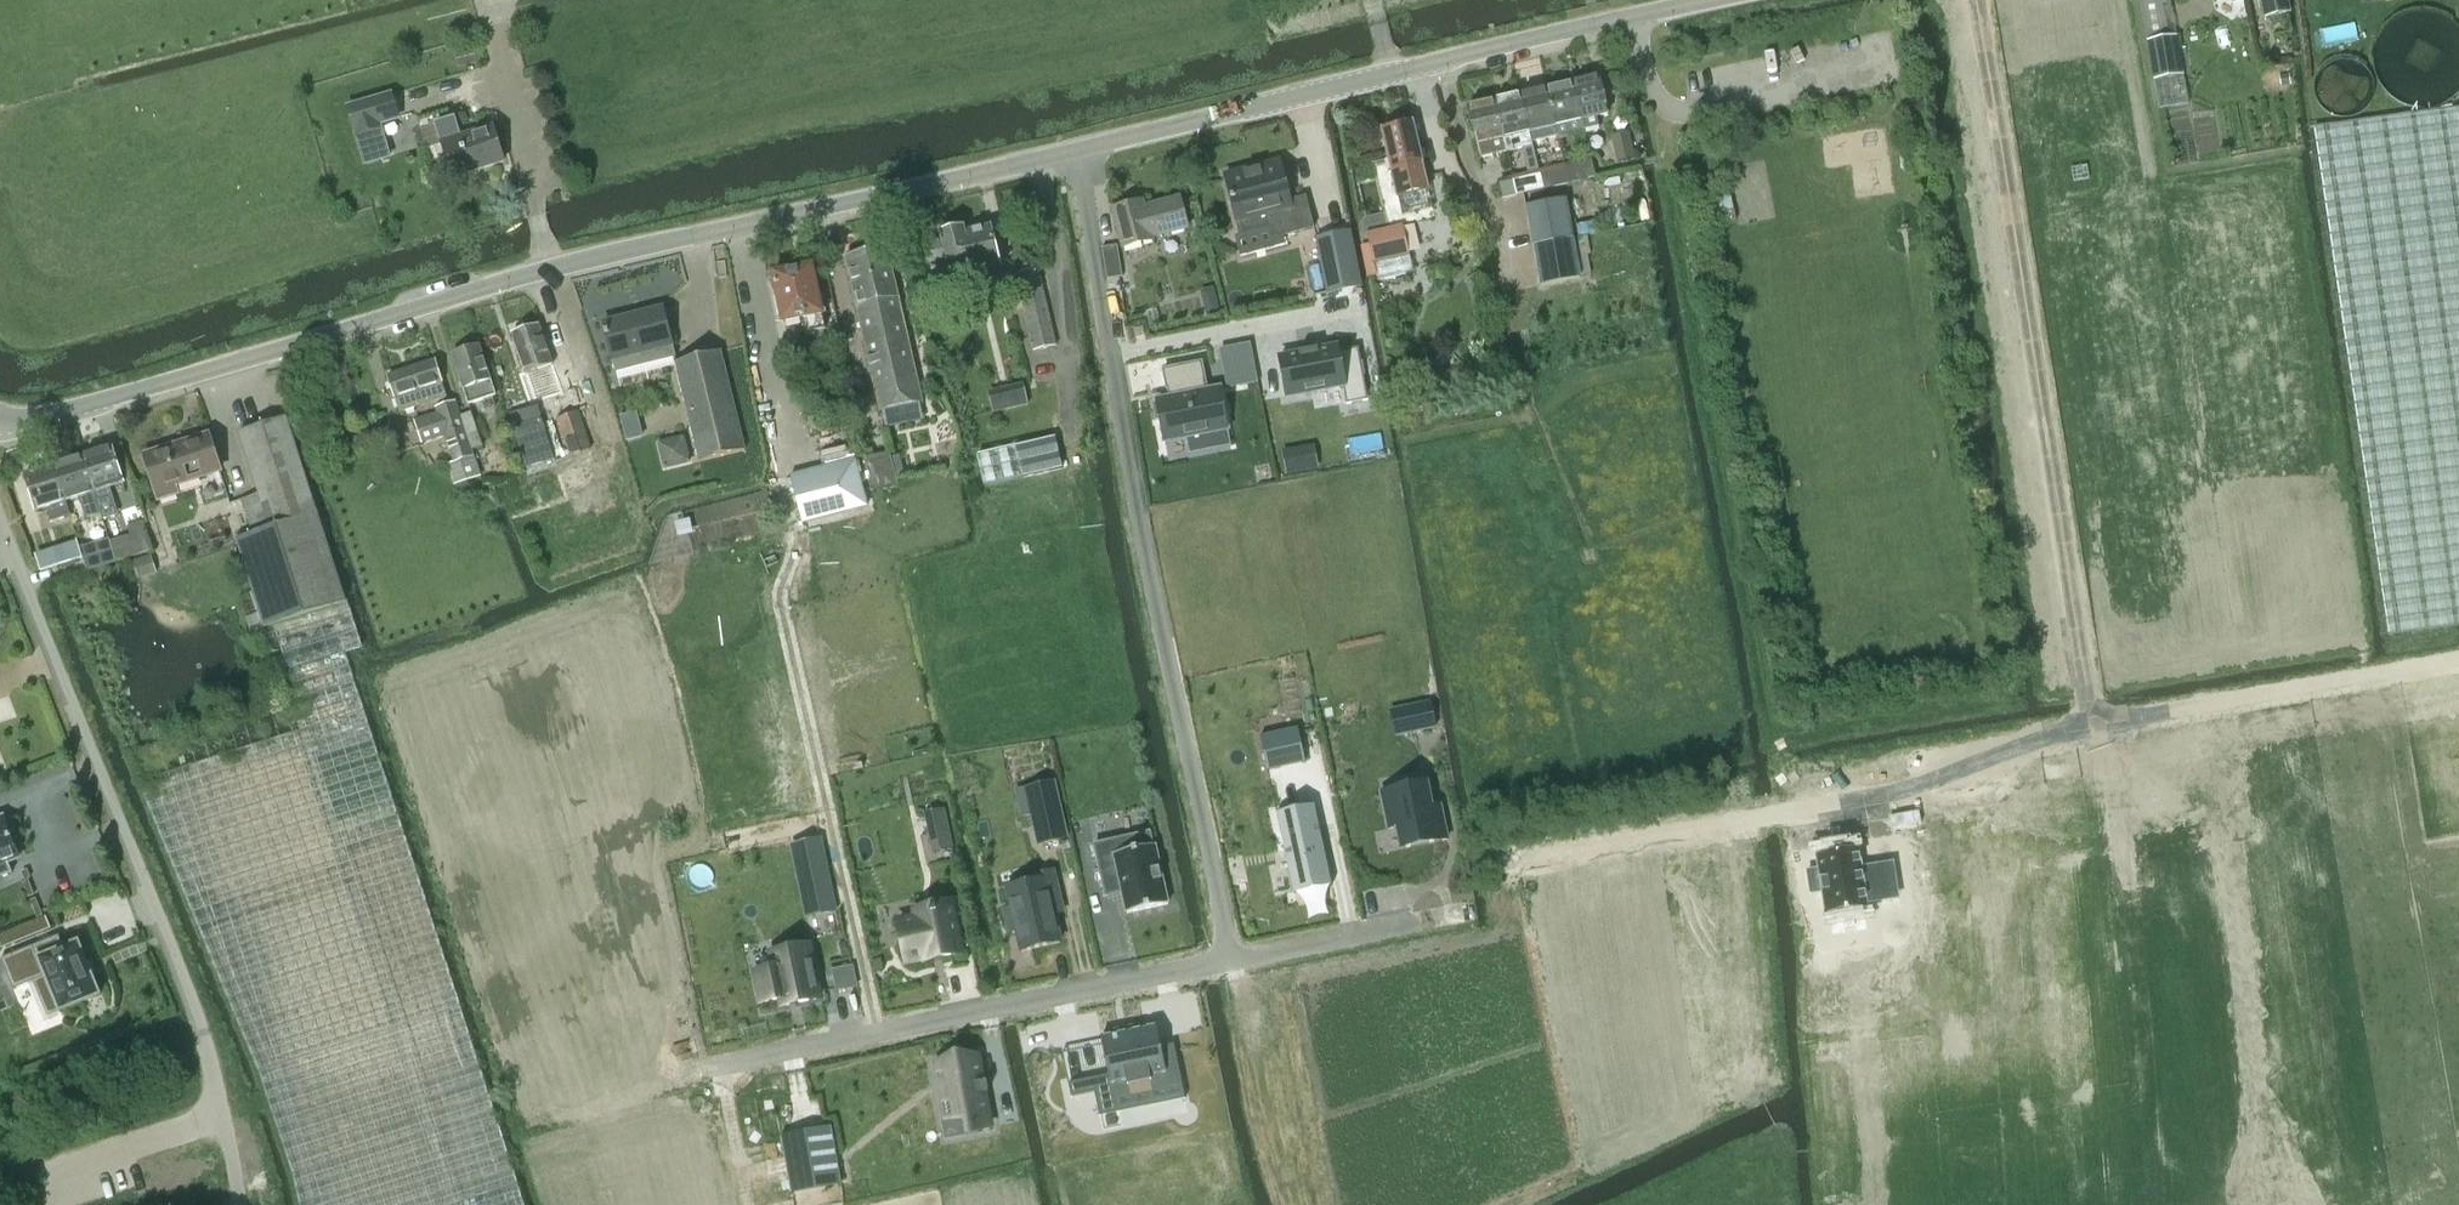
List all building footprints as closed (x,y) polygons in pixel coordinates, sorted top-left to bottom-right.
[(2153,80),(2182,75),(2174,35),(2168,0),(2139,0),(2153,80)] [(2263,17),(2286,12),(2289,12),(2286,0),(2259,0),(2263,17)] [(2182,75),(2153,80),(2159,109),(2187,104),(2182,75)] [(1598,77),(1572,83),(1583,130),(1598,126),(1595,117),(1607,114),(1598,77)] [(1557,136),(1583,130),(1572,83),(1545,89),(1557,136)] [(1531,142),(1557,136),(1545,89),(1520,95),(1531,142)] [(390,95),(348,108),(364,163),(388,156),(378,124),(396,118),(390,95)] [(1531,146),(1530,142),(1531,142),(1520,95),(1493,101),(1506,152),(1531,146)] [(1476,145),(1479,158),(1506,152),(1493,101),(1467,108),(1476,145)] [(1412,123),(1382,130),(1391,169),(1394,184),(1397,196),(1427,189),(1421,164),(1412,123)] [(492,128),(441,144),(452,178),(503,162),(492,128)] [(1634,158),(1628,131),(1609,135),(1616,163),(1634,158)] [(1593,177),(1589,157),(1563,163),(1568,183),(1593,177)] [(1305,198),(1289,202),(1279,162),(1225,175),(1236,222),(1264,215),(1270,239),(1312,228),(1305,198)] [(1542,189),(1568,183),(1563,163),(1537,169),(1542,189)] [(1530,191),(1542,189),(1537,169),(1511,175),(1512,180),(1527,177),(1530,191)] [(1511,175),(1497,179),(1501,198),(1530,191),(1527,177),(1512,180),(1511,175)] [(1145,207),(1144,200),(1112,208),(1122,248),(1152,240),(1151,238),(1186,229),(1179,198),(1145,207)] [(1571,238),(1564,199),(1526,206),(1533,245),(1571,238)] [(1369,244),(1364,245),(1362,245),(1360,246),(1367,277),(1368,277),(1370,276),(1376,275),(1377,279),(1412,271),(1402,225),(1367,233),(1369,244)] [(941,241),(922,245),(927,266),(946,262),(950,279),(981,272),(984,284),(1002,280),(999,268),(1002,267),(999,253),(996,254),(990,227),(964,233),(963,229),(958,230),(954,227),(948,228),(945,233),(940,234),(941,241)] [(1348,232),(1313,239),(1324,295),(1360,288),(1348,232)] [(1571,238),(1533,245),(1540,285),(1578,278),(1571,238)] [(1107,280),(1122,277),(1117,246),(1101,248),(1107,280)] [(886,250),(845,259),(857,310),(879,412),(920,402),(898,301),(886,250)] [(777,269),(775,274),(772,275),(782,323),(801,319),(804,334),(824,329),(821,314),(824,314),(820,295),(817,296),(811,266),(792,270),(787,267),(777,269)] [(1037,270),(1015,276),(1032,352),(1055,347),(1037,270)] [(662,309),(603,323),(612,361),(615,373),(655,363),(675,358),(671,346),(662,309)] [(538,325),(511,334),(525,374),(552,365),(538,325)] [(478,346),(452,355),(468,405),(494,396),(478,346)] [(1336,347),(1279,358),(1286,396),(1342,385),(1345,404),(1367,400),(1357,347),(1337,351),(1336,347)] [(719,351),(676,362),(674,362),(678,375),(699,462),(744,451),(719,351)] [(434,361),(387,376),(399,412),(445,397),(434,361)] [(1156,403),(1152,404),(1155,420),(1159,419),(1164,441),(1186,437),(1188,449),(1208,445),(1206,433),(1226,429),(1218,389),(1206,391),(1201,363),(1162,370),(1166,389),(1169,388),(1171,398),(1156,401),(1156,403)] [(1254,373),(1225,378),(1227,388),(1256,382),(1254,373)] [(1008,409),(1025,405),(1021,387),(1004,391),(1008,409)] [(453,486),(480,477),(471,450),(460,416),(456,404),(435,411),(436,414),(415,421),(423,443),(444,436),(452,462),(446,464),(453,486)] [(470,412),(460,416),(471,450),(480,446),(482,446),(470,412)] [(558,419),(567,446),(571,456),(589,450),(576,412),(560,418),(558,419)] [(252,534),(235,539),(263,628),(259,629),(283,704),(353,682),(343,653),(361,647),(346,602),(344,602),(285,417),(238,432),(258,494),(241,500),(252,534)] [(688,433),(659,437),(663,466),(692,462),(688,433)] [(1054,437),(977,454),(984,487),(1061,469),(1054,437)] [(154,489),(158,502),(180,495),(175,482),(219,468),(209,438),(144,459),(154,489)] [(122,483),(111,448),(82,457),(100,514),(101,519),(116,514),(108,488),(122,483)] [(866,458),(874,490),(897,483),(889,452),(866,458)] [(100,514),(82,457),(53,466),(69,516),(65,501),(78,497),(85,519),(100,514)] [(854,459),(789,476),(801,523),(866,506),(854,459)] [(45,508),(49,522),(69,516),(53,466),(24,475),(35,511),(45,508)] [(126,528),(129,536),(109,542),(115,562),(116,562),(151,550),(142,522),(126,528)] [(109,542),(108,538),(79,548),(81,557),(86,571),(115,562),(109,542)] [(79,548),(76,540),(34,554),(40,571),(81,557),(79,548)] [(154,572),(149,557),(135,561),(140,577),(154,572)] [(126,754),(155,824),(195,920),(219,978),(257,1071),(291,1174),(298,1204),(523,1204),(353,682),(283,704),(128,754),(126,754)] [(1428,702),(1389,710),(1392,721),(1406,718),(1409,733),(1434,728),(1428,702)] [(1290,730),(1259,737),(1266,771),(1297,764),(1304,762),(1297,728),(1290,730)] [(1052,782),(1031,787),(1036,811),(1030,812),(1031,815),(1038,843),(1065,837),(1052,782)] [(1421,783),(1380,792),(1388,829),(1401,827),(1405,848),(1446,840),(1439,805),(1426,807),(1421,783)] [(1306,806),(1275,813),(1292,889),(1323,882),(1330,881),(1313,805),(1306,806)] [(942,810),(925,813),(930,833),(946,829),(942,810)] [(12,873),(7,862),(18,858),(2,817),(0,818),(0,878),(12,873)] [(1126,838),(1094,845),(1105,896),(1121,893),(1126,913),(1167,904),(1154,845),(1129,850),(1126,838)] [(819,840),(795,845),(811,916),(834,911),(819,840)] [(1817,869),(1805,871),(1809,894),(1821,892),(1824,915),(1866,908),(1865,903),(1897,899),(1891,864),(1860,868),(1857,849),(1815,855),(1817,869)] [(1011,908),(1004,909),(1009,933),(1016,932),(1021,951),(1059,943),(1053,916),(1051,908),(1057,906),(1058,907),(1060,906),(1052,874),(1051,874),(1051,877),(1034,881),(1006,887),(1011,908)] [(915,918),(897,922),(905,962),(923,958),(924,960),(960,953),(950,903),(914,911),(915,918)] [(0,935),(0,944),(2,950),(53,930),(48,916),(0,935)] [(0,958),(0,962),(11,990),(31,982),(45,1017),(60,1011),(99,996),(77,942),(63,947),(58,935),(0,958)] [(773,968),(754,972),(761,1003),(780,999),(781,1006),(819,999),(808,945),(770,953),(773,968)] [(851,968),(833,972),(838,992),(856,988),(851,968)] [(1108,1075),(1067,1084),(1070,1098),(1094,1093),(1099,1117),(1100,1116),(1100,1114),(1117,1110),(1115,1098),(1133,1094),(1179,1085),(1183,1099),(1184,1099),(1173,1045),(1160,1047),(1156,1026),(1133,1030),(1105,1036),(1100,1037),(1101,1044),(1108,1075)] [(977,1057),(935,1064),(945,1119),(965,1115),(968,1130),(989,1127),(983,1092),(988,1092),(987,1090),(983,1091),(981,1084),(986,1083),(986,1082),(981,1082),(977,1057)] [(829,1126),(780,1135),(791,1193),(839,1184),(829,1126)]
